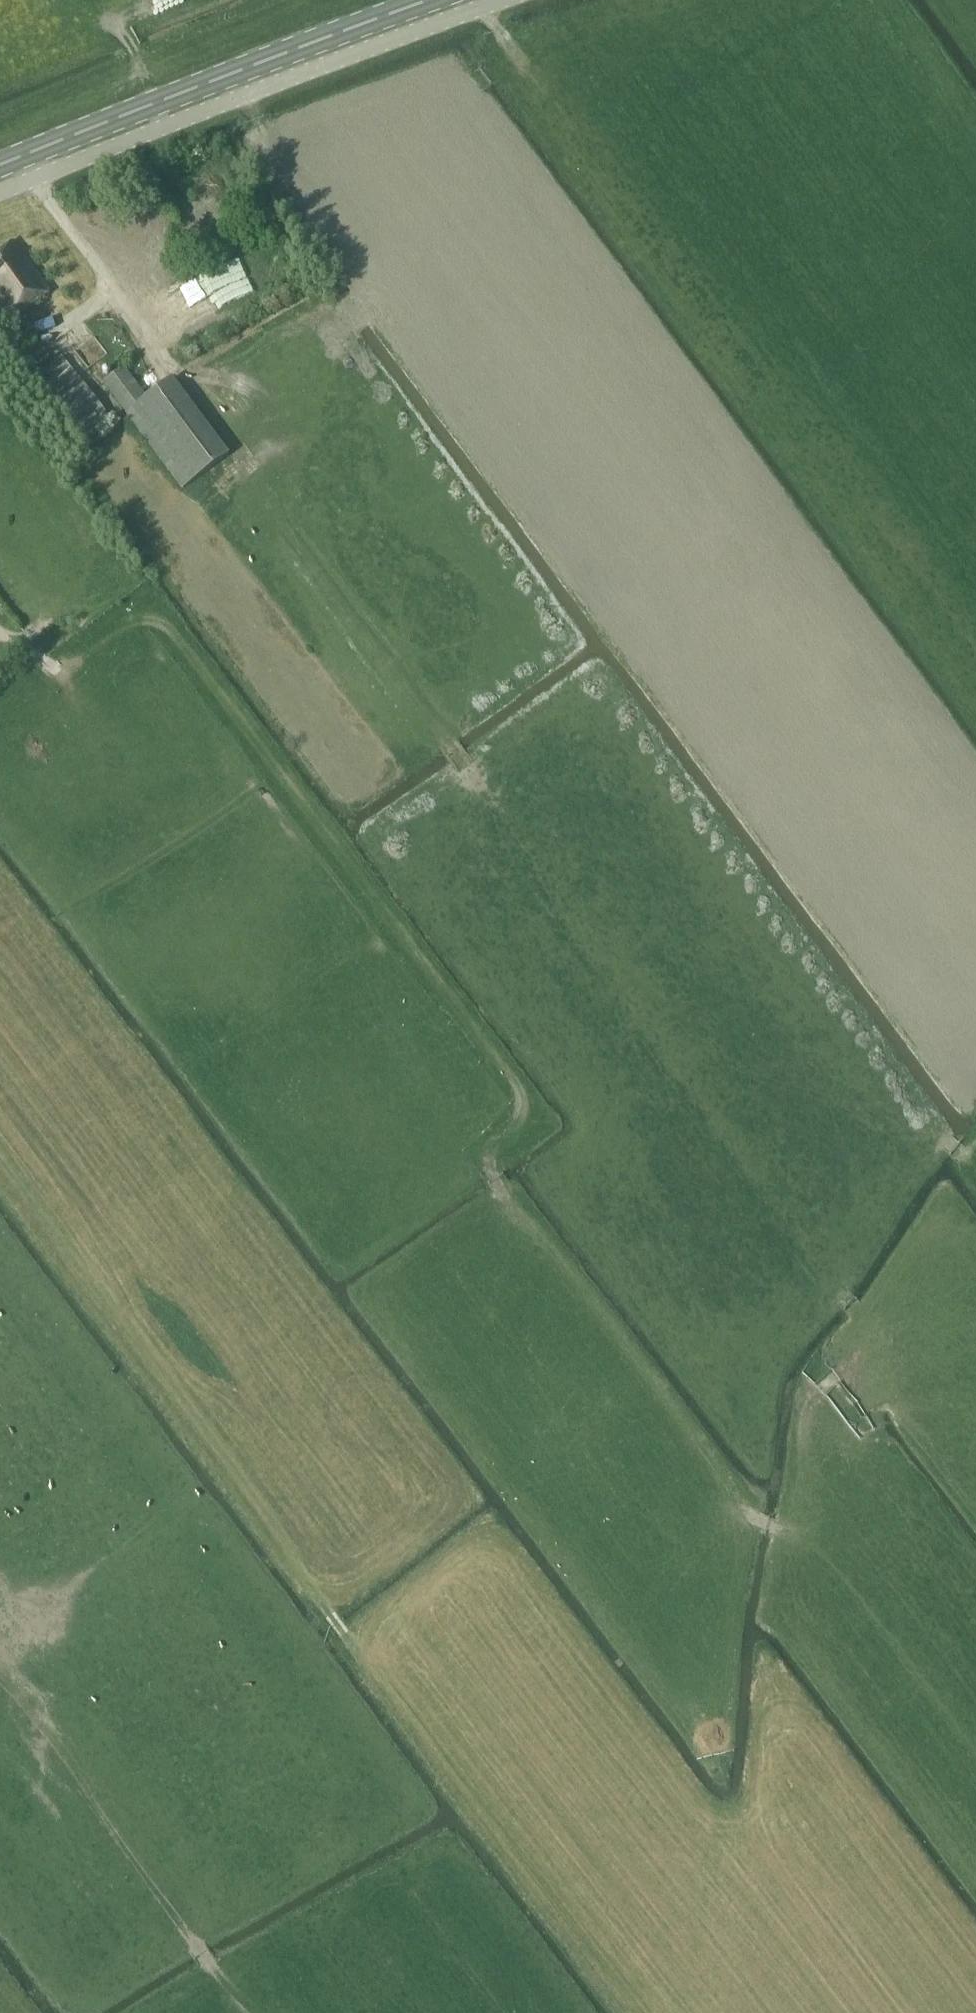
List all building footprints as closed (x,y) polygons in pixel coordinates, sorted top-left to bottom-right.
[(9,323),(50,293),(13,241),(0,251),(0,311),(9,323)] [(244,263),(225,271),(235,293),(255,285),(244,263)] [(36,338),(26,346),(12,327),(0,336),(0,343),(23,374),(49,357),(36,338)] [(44,372),(53,383),(33,399),(74,449),(109,421),(90,395),(90,394),(61,357),(44,372)] [(224,454),(171,379),(144,399),(122,369),(102,384),(177,488),(224,454)]
